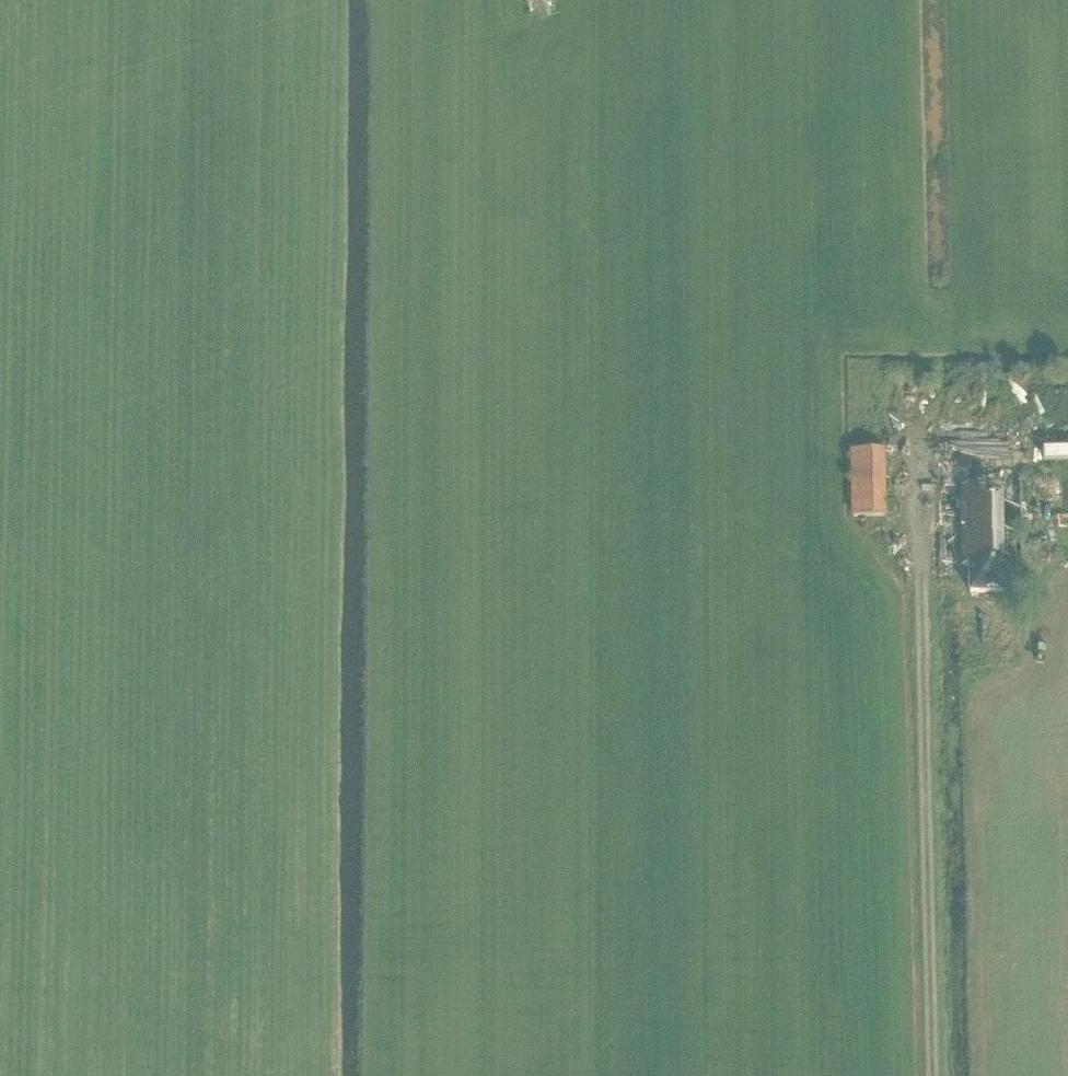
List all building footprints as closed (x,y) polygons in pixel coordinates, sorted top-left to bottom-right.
[(852,516),(887,515),(886,449),(851,450),(852,516)] [(1027,476),(1026,496),(1041,496),(1042,476),(1027,476)] [(970,592),(1015,592),(1015,570),(1023,570),(1022,479),(980,479),(980,486),(962,487),(963,546),(952,546),(953,565),(961,565),(970,565),(970,592)]
